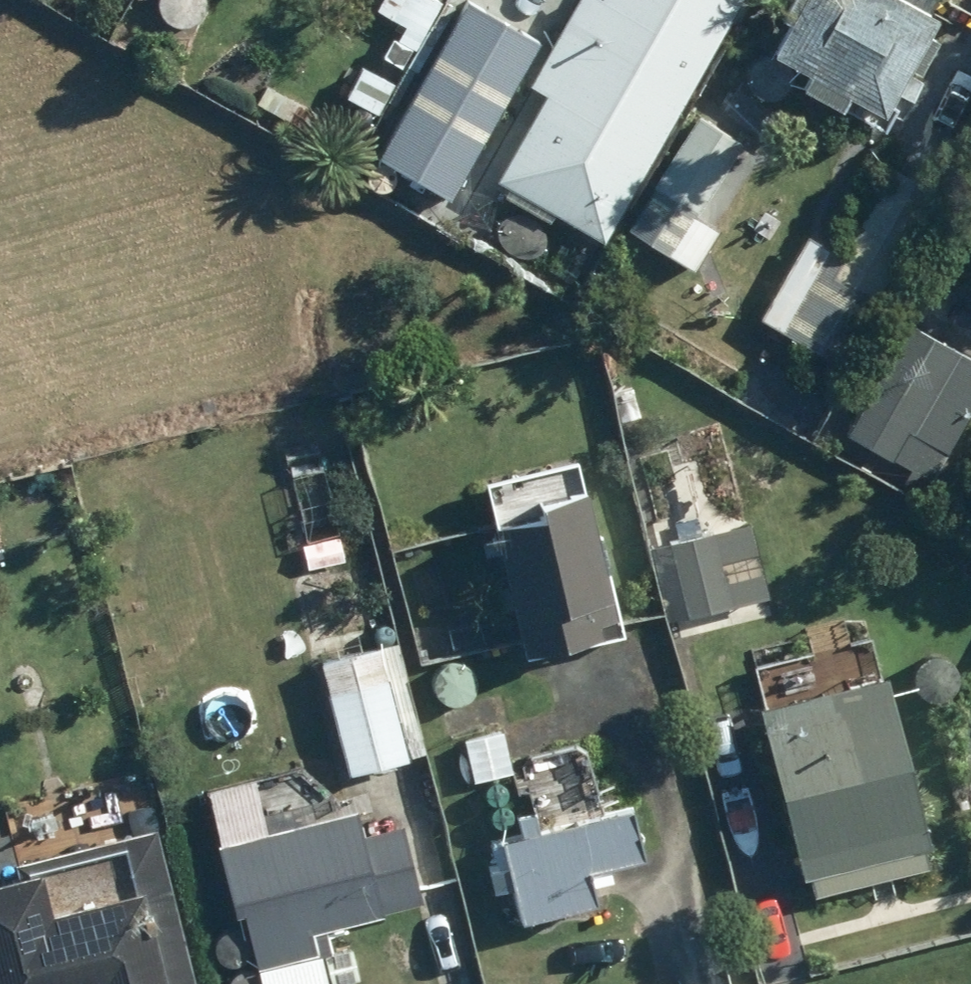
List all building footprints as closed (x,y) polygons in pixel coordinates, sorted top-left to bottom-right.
[(384,6),(407,20),(387,53),(407,64),(446,0),(388,0),(384,6)] [(385,135),(451,173),(533,30),(481,0),(463,0),(385,135)] [(500,166),(615,230),(744,0),(575,0),(536,70),(549,77),(500,166)] [(931,0),(804,0),(781,43),(818,64),(810,80),(848,102),(857,86),(891,104),(946,8),(931,0)] [(349,92),(383,109),(401,76),(367,59),(349,92)] [(276,109),(360,158),(371,141),(287,92),(276,109)] [(704,111),(659,184),(702,210),(748,137),(704,111)] [(881,298),(943,188),(895,161),(833,270),(881,298)] [(970,419),(970,353),(913,321),(852,431),(938,478),(970,419)] [(531,461),(519,465),(514,477),(518,489),(530,493),(542,489),(547,478),(542,466),(531,461)] [(498,505),(531,646),(609,628),(606,616),(623,612),(617,587),(624,586),(599,481),(498,505)] [(734,604),(716,527),(671,537),(680,574),(662,578),(669,610),(688,605),(690,614),(734,604)] [(768,689),(783,694),(795,687),(800,674),(793,660),(779,657),(767,663),(761,677),(768,689)] [(766,701),(808,872),(934,841),(892,671),(766,701)] [(334,689),(354,771),(413,757),(393,676),(334,689)] [(518,768),(506,725),(468,736),(480,780),(518,768)] [(163,825),(159,826),(153,796),(126,802),(134,834),(24,862),(25,869),(0,875),(0,983),(201,983),(163,825)] [(651,853),(640,802),(544,824),(541,810),(524,814),(528,829),(495,838),(501,863),(494,866),(498,886),(518,881),(527,917),(605,898),(597,865),(651,853)] [(262,963),(323,948),(318,924),(426,898),(409,824),(371,833),(364,805),(224,839),(241,911),(249,908),(262,963)]
